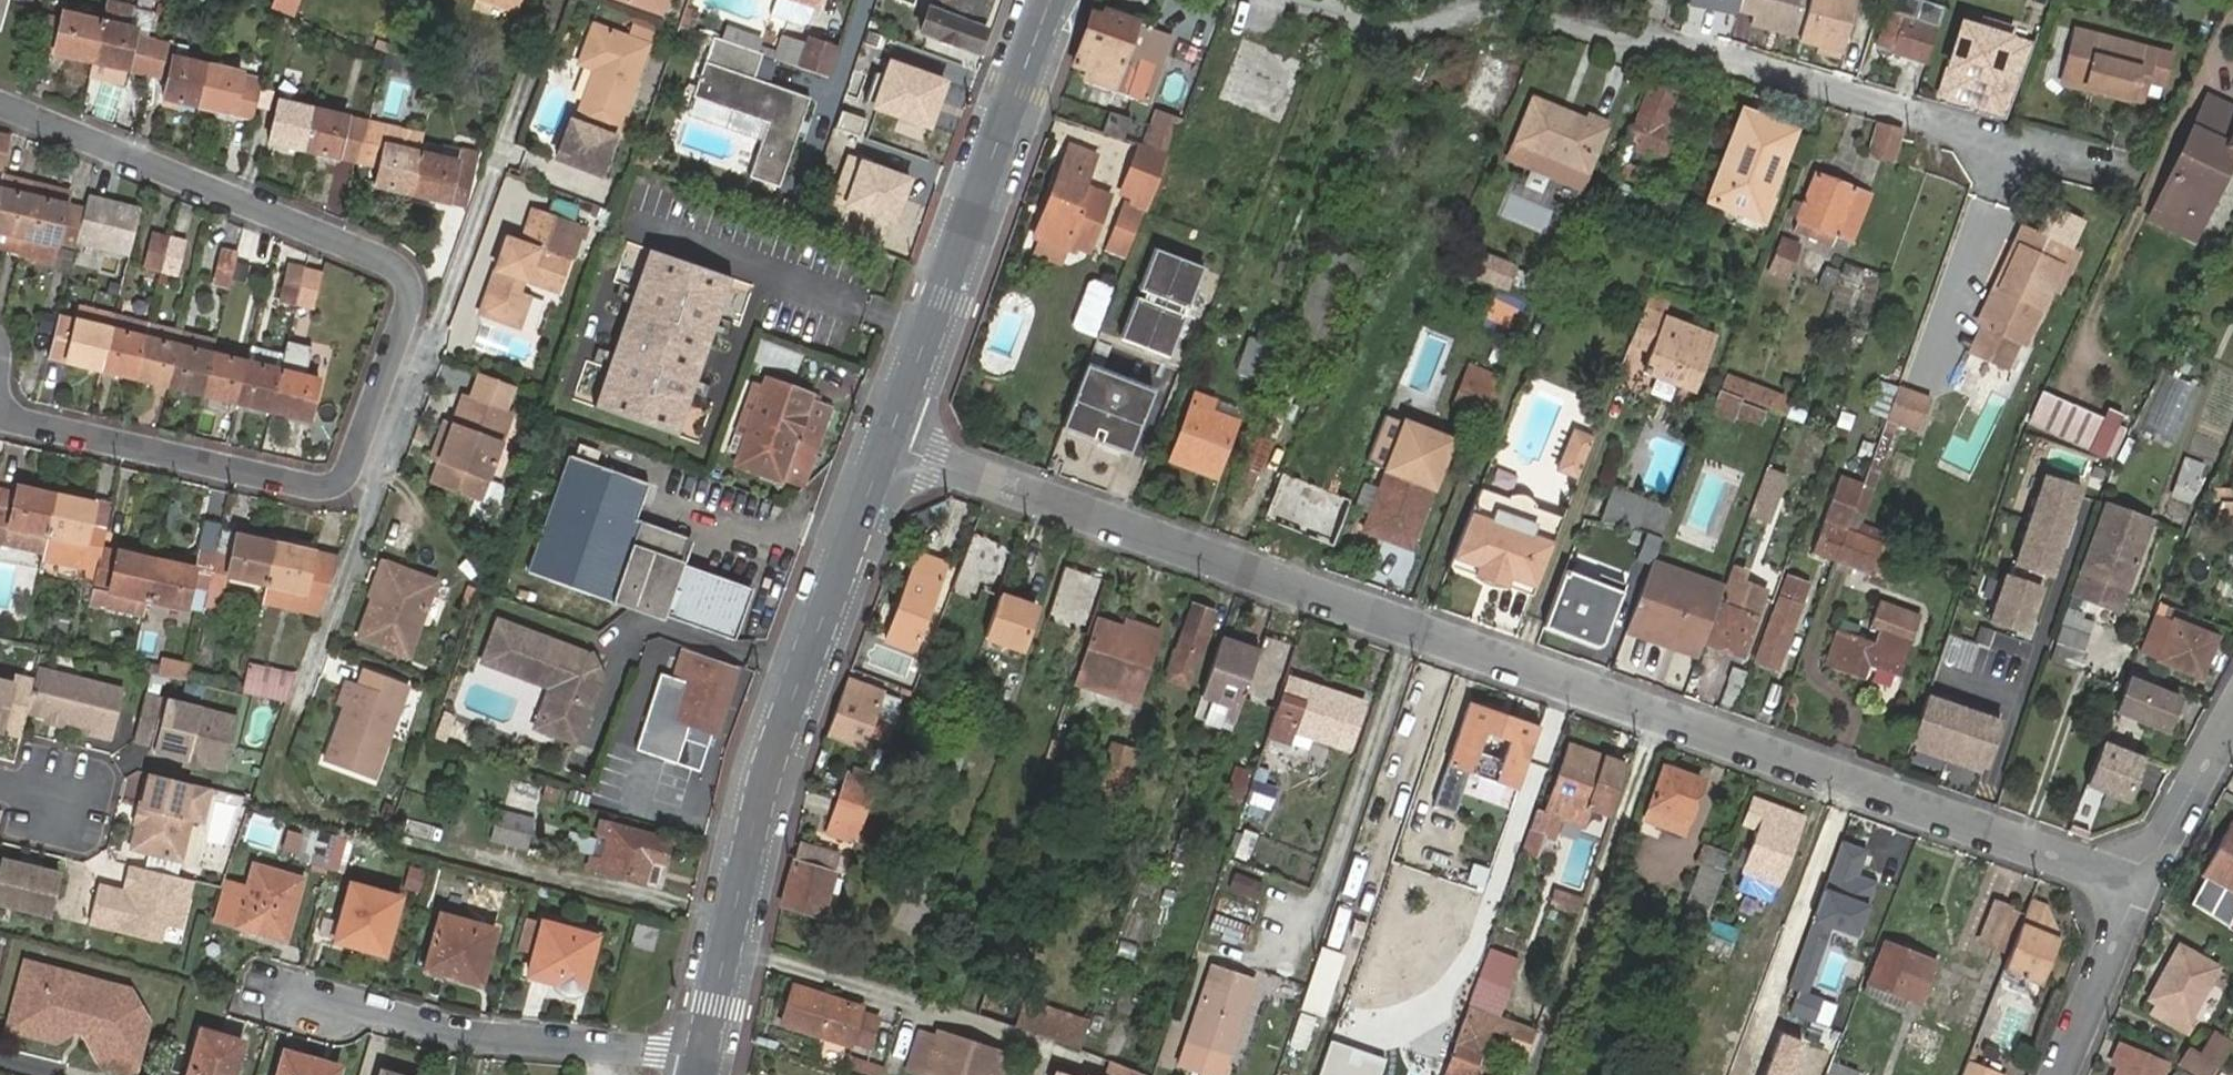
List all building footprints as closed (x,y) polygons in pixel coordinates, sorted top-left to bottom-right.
[(264,5),(263,6),(275,11),(282,14),(288,0),(266,0),(264,5)] [(663,13),(667,0),(626,0),(663,13)] [(772,14),(803,25),(808,21),(814,7),(816,0),(777,0),(772,14)] [(922,34),(978,54),(987,29),(983,27),(994,0),(939,0),(935,11),(931,10),(922,34)] [(1646,7),(1664,10),(1666,0),(1648,0),(1646,7)] [(1684,5),(1732,16),(1733,12),(1736,0),(1685,0),(1684,5)] [(1733,12),(1750,15),(1747,26),(1795,36),(1805,0),(1736,0),(1733,12)] [(1851,0),(1805,0),(1795,36),(1794,39),(1823,47),(1821,53),(1833,56),(1851,0)] [(2128,10),(2132,0),(2117,0),(2115,4),(2128,10)] [(2128,10),(2145,16),(2150,1),(2149,0),(2132,0),(2128,10)] [(1934,29),(1941,8),(1918,1),(1911,21),(1934,29)] [(98,21),(90,61),(145,73),(153,41),(131,37),(133,29),(122,26),(126,6),(103,2),(98,21)] [(1104,19),(1091,15),(1074,63),(1089,68),(1117,78),(1114,85),(1131,91),(1141,61),(1153,28),(1106,12),(1104,19)] [(1923,64),(1934,29),(1911,21),(1885,12),(1877,39),(1891,45),(1889,52),(1923,64)] [(36,50),(90,61),(98,21),(60,13),(58,21),(43,17),(36,50)] [(2005,121),(2033,46),(2007,38),(2010,28),(1983,20),(1980,30),(1963,24),(1942,93),(1968,101),(1969,95),(1980,99),(1976,112),(2005,121)] [(614,137),(617,138),(652,46),(597,24),(581,65),(598,71),(577,123),(571,120),(556,160),(598,176),(614,137)] [(1163,32),(1153,28),(1141,61),(1152,64),(1163,32)] [(2169,53),(2073,30),(2061,80),(2085,86),(2100,90),(2140,99),(2145,79),(2162,82),(2169,53)] [(1163,32),(1152,64),(1162,67),(1173,35),(1163,32)] [(828,78),(838,50),(809,40),(808,45),(783,36),(775,59),(828,78)] [(714,37),(705,62),(693,96),(766,123),(747,177),(776,188),(808,99),(756,80),(764,55),(714,37)] [(1889,52),(1891,45),(1877,39),(1874,49),(1888,54),(1889,52)] [(153,41),(145,73),(166,78),(162,98),(195,106),(204,64),(169,57),(172,45),(153,41)] [(948,83),(889,60),(871,109),(929,131),(948,83)] [(204,64),(195,106),(251,118),(259,82),(235,77),(237,71),(204,64)] [(1117,78),(1089,68),(1086,75),(1114,85),(1117,78)] [(235,77),(259,82),(260,77),(237,71),(235,77)] [(1656,129),(1670,92),(1651,85),(1628,142),(1669,158),(1677,137),(1667,133),(1656,129)] [(1681,97),(1670,92),(1656,129),(1667,133),(1681,97)] [(2205,96),(2153,209),(2176,219),(2184,204),(2205,215),(2232,152),(2232,108),(2205,96)] [(266,143),(301,151),(310,108),(276,101),(266,143)] [(1586,124),(1530,102),(1514,146),(1585,173),(1604,125),(1588,118),(1586,124)] [(310,108),(301,151),(357,165),(365,131),(342,126),(345,116),(310,108)] [(1101,135),(1123,144),(1125,139),(1131,122),(1110,114),(1101,135)] [(1149,129),(1143,146),(1168,156),(1181,124),(1155,114),(1149,129)] [(342,126),(365,131),(367,122),(345,116),(342,126)] [(1744,116),(1710,202),(1760,222),(1766,207),(1795,135),(1744,116)] [(1131,122),(1125,139),(1137,144),(1143,146),(1149,129),(1131,121),(1131,122)] [(365,131),(357,165),(375,170),(372,186),(406,194),(415,155),(394,150),(398,129),(367,122),(365,131)] [(1884,159),(1892,162),(1901,134),(1880,126),(1870,154),(1884,159)] [(394,150),(415,155),(420,135),(398,129),(394,150)] [(13,232),(23,190),(27,175),(8,169),(16,139),(0,135),(0,229),(13,232)] [(1143,146),(1137,144),(1120,192),(1132,197),(1147,202),(1150,203),(1163,171),(1168,156),(1143,146)] [(1099,157),(1071,146),(1048,204),(1052,206),(1040,240),(1068,250),(1069,244),(1091,253),(1112,197),(1086,188),(1099,157)] [(415,155),(406,194),(462,208),(471,174),(453,170),(454,163),(415,155)] [(918,181),(859,158),(840,206),(899,229),(918,181)] [(1629,166),(1616,160),(1610,175),(1623,180),(1629,166)] [(1844,220),(1859,225),(1870,195),(1817,178),(1796,233),(1834,248),(1844,220)] [(1615,180),(1610,193),(1636,201),(1640,188),(1615,180)] [(23,190),(13,232),(71,246),(80,205),(23,190)] [(1671,194),(1668,202),(1683,208),(1686,201),(1671,194)] [(129,255),(141,207),(87,195),(76,243),(129,255)] [(1127,207),(1109,255),(1124,261),(1147,202),(1132,197),(1127,207)] [(1760,222),(1710,202),(1704,217),(1762,239),(1774,210),(1766,207),(1760,222)] [(1035,238),(1040,240),(1052,206),(1048,204),(1035,238)] [(2195,236),(2205,215),(2184,204),(2176,219),(2153,209),(2149,216),(2195,236)] [(509,238),(498,270),(509,274),(504,287),(493,283),(482,315),(521,329),(532,298),(522,294),(527,280),(561,293),(572,262),(586,227),(537,209),(524,244),(509,238)] [(2001,289),(1996,287),(1979,324),(1981,326),(1969,351),(2010,370),(2022,343),(2027,345),(2052,287),(2061,267),(2048,260),(2055,244),(2022,229),(2013,248),(2019,250),(2001,289)] [(167,241),(150,237),(142,270),(158,274),(167,241)] [(1068,250),(1040,240),(1034,256),(1061,266),(1068,250)] [(184,245),(167,241),(158,274),(175,279),(184,245)] [(1784,242),(1777,258),(1794,265),(1799,248),(1784,242)] [(2061,267),(2052,287),(2059,291),(2076,253),(2055,244),(2048,260),(2061,267)] [(82,246),(79,264),(98,267),(100,249),(82,246)] [(1325,247),(1285,350),(1324,365),(1363,262),(1325,247)] [(2013,248),(1996,287),(2001,289),(2019,250),(2013,248)] [(620,331),(649,254),(640,250),(625,291),(612,328),(620,331)] [(1140,293),(1146,295),(1181,308),(1188,311),(1204,269),(1155,251),(1140,293)] [(235,256),(217,252),(210,285),(227,290),(235,256)] [(1477,282),(1512,287),(1517,259),(1482,253),(1477,282)] [(664,438),(693,358),(722,280),(649,254),(620,331),(590,411),(664,438)] [(295,308),(304,274),(286,270),(277,303),(295,308)] [(509,274),(498,270),(493,283),(504,287),(509,274)] [(1826,273),(1821,285),(1832,290),(1837,278),(1826,273)] [(320,279),(304,274),(295,308),(311,312),(320,279)] [(722,280),(693,358),(702,361),(715,323),(730,283),(722,280)] [(1097,343),(1115,293),(1093,285),(1088,287),(1072,329),(1075,335),(1097,343)] [(1181,308),(1146,295),(1144,302),(1178,315),(1181,308)] [(1178,315),(1144,302),(1137,299),(1121,341),(1169,359),(1185,318),(1178,315)] [(1715,342),(1642,314),(1629,347),(1650,355),(1644,371),(1696,392),(1715,342)] [(51,321),(41,362),(96,375),(106,334),(51,321)] [(583,408),(590,411),(620,331),(612,328),(598,367),(583,408)] [(106,334),(96,375),(131,383),(141,343),(106,334)] [(1255,379),(1270,345),(1249,336),(1234,370),(1255,379)] [(284,361),(310,363),(312,343),(286,341),(284,361)] [(141,343),(131,383),(166,392),(176,351),(141,343)] [(244,368),(233,409),(267,417),(278,377),(283,356),(249,347),(244,368)] [(176,351),(166,392),(200,401),(210,360),(176,351)] [(702,361),(693,358),(664,438),(673,441),(687,401),(702,361)] [(210,360),(200,401),(233,409),(244,368),(210,360)] [(1155,392),(1087,366),(1063,428),(1093,440),(1097,430),(1105,433),(1101,443),(1131,454),(1155,392)] [(1495,391),(1501,379),(1466,366),(1461,378),(1495,391)] [(2176,442),(2198,384),(2162,370),(2140,429),(2176,442)] [(1693,399),(1696,392),(1644,371),(1641,378),(1693,399)] [(278,377),(267,417),(307,426),(317,386),(278,377)] [(1484,418),(1495,391),(1461,378),(1451,406),(1484,418)] [(477,400),(487,403),(509,411),(515,390),(484,379),(477,400)] [(747,403),(727,460),(785,479),(798,444),(816,451),(831,408),(812,401),(813,397),(762,379),(760,387),(769,391),(762,409),(747,403)] [(1773,412),(1778,399),(1726,379),(1721,393),(1773,412)] [(1925,396),(1900,387),(1888,418),(1914,427),(1925,396)] [(2127,430),(2046,393),(2032,424),(2112,461),(2127,430)] [(1200,459),(1220,467),(1237,423),(1211,414),(1216,402),(1198,396),(1173,460),(1197,469),(1200,459)] [(459,427),(445,465),(438,485),(485,502),(516,414),(509,411),(487,403),(477,400),(469,397),(459,427)] [(1773,412),(1786,417),(1791,403),(1778,399),(1773,412)] [(1739,405),(1734,417),(1759,426),(1765,414),(1739,405)] [(1409,420),(1381,491),(1371,516),(1365,533),(1409,550),(1453,437),(1409,420)] [(436,463),(445,465),(459,427),(449,424),(436,463)] [(1574,430),(1570,441),(1589,448),(1593,438),(1574,430)] [(1589,448),(1570,441),(1558,472),(1578,479),(1589,448)] [(634,604),(663,615),(734,642),(753,592),(682,566),(691,540),(640,521),(653,485),(575,455),(530,572),(611,603),(613,596),(634,604)] [(1217,477),(1220,467),(1200,459),(1197,469),(1217,477)] [(1351,500),(1281,474),(1265,520),(1334,545),(1351,500)] [(2181,474),(2176,488),(2193,493),(2198,480),(2181,474)] [(1784,482),(1766,475),(1749,522),(1766,528),(1784,482)] [(2067,535),(2082,492),(2043,478),(2029,522),(2067,535)] [(45,492),(10,485),(9,492),(0,490),(0,537),(2,528),(36,536),(45,492)] [(1371,516),(1381,491),(1366,486),(1356,510),(1371,516)] [(1482,488),(1480,491),(1448,568),(1531,597),(1561,520),(1563,518),(1482,488)] [(84,566),(88,545),(91,531),(97,504),(80,501),(45,492),(36,536),(31,555),(69,564),(67,575),(81,577),(84,566)] [(2232,497),(2232,494),(2210,492),(2209,505),(2219,505),(2232,506),(2232,497)] [(1622,518),(1637,524),(1647,498),(1632,493),(1622,518)] [(2232,506),(2219,505),(2214,518),(2232,525),(2232,506)] [(2097,577),(2127,588),(2151,524),(2107,508),(2084,569),(2076,590),(2085,593),(2087,588),(2092,591),(2097,577)] [(1647,534),(1662,540),(1668,526),(1653,520),(1647,534)] [(1847,527),(1829,521),(1818,553),(1836,560),(1846,532),(1847,527)] [(2052,580),(2067,535),(2029,522),(2014,566),(2052,580)] [(1653,563),(1654,563),(1662,540),(1647,534),(1636,530),(1631,542),(1646,547),(1641,562),(1652,566),(1653,563)] [(1874,572),(1884,545),(1846,532),(1836,560),(1874,572)] [(253,582),(262,542),(225,533),(220,560),(203,556),(195,591),(212,594),(216,576),(253,583),(253,582)] [(1018,551),(972,535),(951,593),(980,604),(984,592),(1001,597),(1018,551)] [(327,557),(262,542),(253,582),(312,598),(327,557)] [(135,601),(144,558),(88,545),(84,566),(79,590),(135,601)] [(1573,550),(1543,631),(1594,650),(1597,650),(1600,648),(1603,645),(1623,585),(1611,580),(1580,569),(1586,555),(1573,550)] [(919,551),(885,638),(913,649),(948,562),(919,551)] [(195,591),(203,556),(188,553),(185,567),(144,558),(135,601),(172,610),(178,587),(195,591)] [(1580,569),(1611,580),(1616,566),(1586,555),(1580,569)] [(371,598),(377,600),(390,564),(383,562),(371,598)] [(1652,566),(1640,598),(1628,631),(1637,634),(1640,626),(1681,641),(1678,649),(1699,656),(1711,624),(1724,588),(1654,563),(1653,563),(1652,566)] [(390,564),(377,600),(384,602),(378,620),(370,617),(363,638),(413,656),(438,582),(390,564)] [(1110,583),(1067,568),(1048,624),(1091,639),(1110,583)] [(1733,575),(1707,647),(1742,659),(1763,594),(1742,587),(1745,578),(1733,575)] [(2122,601),(2127,588),(2097,577),(2092,591),(2122,601)] [(2027,636),(2041,591),(2005,578),(1990,623),(2027,636)] [(312,598),(253,582),(253,583),(248,607),(305,618),(312,598)] [(1787,582),(1757,665),(1774,670),(1796,610),(1802,612),(1810,590),(1787,582)] [(132,617),(135,601),(79,590),(75,604),(132,617)] [(611,603),(628,609),(634,604),(613,596),(611,603)] [(1001,597),(986,638),(1025,651),(1040,610),(1001,597)] [(384,602),(377,600),(370,617),(378,620),(384,602)] [(172,610),(135,601),(132,617),(169,625),(172,610)] [(634,604),(628,609),(660,622),(663,615),(634,604)] [(1838,633),(1826,670),(1864,682),(1868,669),(1900,680),(1922,616),(1890,605),(1876,645),(1838,633)] [(1192,607),(1165,683),(1186,690),(1213,615),(1192,607)] [(2067,616),(2057,644),(2081,652),(2091,625),(2067,616)] [(1100,619),(1097,629),(1135,641),(1140,624),(1126,619),(1124,627),(1100,619)] [(485,662),(529,678),(549,677),(556,679),(566,690),(551,730),(583,740),(604,679),(583,672),(590,651),(500,620),(485,662)] [(1135,641),(1097,629),(1085,669),(1121,681),(1117,696),(1136,703),(1161,631),(1140,624),(1135,641)] [(2174,624),(2160,663),(2201,678),(2215,639),(2174,624)] [(1640,626),(1637,634),(1678,649),(1681,641),(1640,626)] [(1242,646),(1222,639),(1219,647),(1239,654),(1242,646)] [(652,640),(651,654),(662,655),(661,672),(675,673),(677,642),(652,640)] [(1265,640),(1261,652),(1243,703),(1274,713),(1286,679),(1296,651),(1265,640)] [(2081,652),(2057,644),(2052,660),(2080,670),(2085,654),(2081,652)] [(1219,647),(1202,699),(1231,709),(1227,721),(1236,724),(1243,703),(1261,652),(1242,646),(1239,654),(1219,647)] [(595,653),(590,651),(583,672),(604,679),(606,674),(595,653)] [(738,672),(695,659),(682,654),(674,680),(661,676),(638,752),(679,765),(686,740),(709,748),(714,731),(719,733),(738,672)] [(161,662),(158,676),(175,680),(178,667),(161,662)] [(240,689),(285,699),(294,674),(245,663),(240,689)] [(355,686),(346,711),(327,763),(377,782),(410,688),(367,673),(361,688),(355,686)] [(32,688),(26,714),(45,718),(61,723),(86,729),(85,735),(105,739),(115,733),(124,695),(36,674),(32,688)] [(549,677),(529,678),(560,688),(546,729),(551,730),(566,690),(556,679),(549,677)] [(1364,706),(1286,679),(1274,713),(1266,737),(1288,745),(1292,731),(1348,751),(1364,706)] [(886,693),(848,680),(828,735),(866,747),(870,736),(885,741),(893,720),(878,715),(886,693)] [(2176,738),(2190,705),(2127,680),(2114,713),(2176,738)] [(20,735),(26,714),(32,688),(10,683),(9,689),(0,688),(0,729),(20,735)] [(338,709),(346,711),(355,686),(347,683),(338,709)] [(1718,710),(1729,714),(1739,689),(1728,685),(1718,710)] [(905,700),(886,693),(878,715),(893,720),(897,721),(905,700)] [(145,697),(134,740),(149,743),(147,751),(183,759),(199,762),(224,767),(235,718),(145,697)] [(1948,758),(1967,703),(1950,697),(1947,705),(1926,698),(1910,744),(1948,758)] [(1985,771),(2002,724),(1981,716),(1983,709),(1967,703),(1948,758),(1985,771)] [(1517,793),(1540,730),(1508,719),(1506,725),(1498,722),(1500,716),(1468,705),(1434,804),(1455,812),(1482,733),(1511,743),(1497,785),(1517,793)] [(1508,719),(1500,716),(1498,722),(1506,725),(1508,719)] [(61,723),(45,718),(43,725),(59,729),(61,723)] [(1569,744),(1565,755),(1603,769),(1607,758),(1569,744)] [(1266,745),(1254,774),(1264,778),(1276,749),(1266,745)] [(2127,803),(2143,762),(2102,745),(2085,787),(2127,803)] [(1113,746),(1090,813),(1110,821),(1118,798),(1110,794),(1116,777),(1125,780),(1134,754),(1113,746)] [(1603,769),(1565,755),(1546,813),(1537,810),(1521,855),(1535,860),(1543,837),(1551,839),(1559,819),(1583,827),(1589,809),(1607,816),(1625,765),(1607,758),(1603,769)] [(199,762),(183,759),(182,767),(197,770),(199,762)] [(1242,799),(1252,769),(1236,763),(1225,793),(1242,799)] [(1665,769),(1651,808),(1687,822),(1701,782),(1665,769)] [(844,797),(868,805),(878,777),(873,775),(871,783),(851,776),(844,797)] [(209,791),(147,776),(139,809),(145,811),(142,824),(135,823),(128,851),(176,864),(186,825),(200,828),(209,791)] [(1253,779),(1247,798),(1272,806),(1278,787),(1253,779)] [(857,836),(868,805),(844,797),(833,833),(851,839),(852,835),(857,836)] [(1758,833),(1742,875),(1747,877),(1742,893),(1769,903),(1774,887),(1780,889),(1801,832),(1800,829),(1789,825),(1793,815),(1751,799),(1741,827),(1758,833)] [(498,808),(491,842),(528,849),(535,816),(498,808)] [(1687,822),(1651,808),(1647,822),(1683,834),(1687,822)] [(139,809),(135,823),(142,824),(145,811),(139,809)] [(1804,819),(1793,815),(1789,825),(1800,829),(1804,819)] [(2202,875),(2206,878),(2232,893),(2232,824),(2230,822),(2202,875)] [(592,869),(603,872),(614,828),(605,825),(592,869)] [(614,828),(603,872),(651,885),(659,882),(669,843),(614,828)] [(326,867),(335,838),(316,832),(307,862),(326,867)] [(1584,889),(1597,841),(1572,834),(1558,882),(1584,889)] [(803,844),(783,906),(822,918),(842,856),(803,844)] [(1704,846),(1698,864),(1720,872),(1727,855),(1704,846)] [(1482,890),(1491,868),(1473,860),(1464,882),(1482,890)] [(20,862),(19,868),(36,872),(37,866),(20,862)] [(241,883),(230,918),(286,937),(305,878),(257,863),(250,885),(241,883)] [(19,868),(0,864),(0,910),(46,921),(56,877),(36,872),(19,868)] [(189,883),(129,869),(122,896),(95,891),(86,927),(157,942),(161,929),(166,926),(178,929),(189,883)] [(1835,869),(1815,921),(1858,937),(1878,885),(1835,869)] [(1227,894),(1252,902),(1258,885),(1233,876),(1227,894)] [(2206,878),(2190,904),(2228,928),(2232,919),(2232,893),(2206,878)] [(350,881),(334,937),(383,951),(398,894),(350,881)] [(1582,903),(1553,893),(1551,900),(1580,910),(1582,903)] [(1215,912),(1250,924),(1255,910),(1220,898),(1215,912)] [(2038,908),(2025,901),(1996,973),(2037,988),(2055,942),(2041,937),(2034,920),(2038,908)] [(1996,904),(1982,940),(1998,946),(2012,910),(1996,904)] [(2041,909),(2038,908),(2034,920),(2041,937),(2055,942),(2041,909)] [(1712,912),(1700,944),(1713,949),(1728,955),(1736,932),(1716,925),(1720,914),(1712,912)] [(1458,923),(1420,914),(1413,943),(1451,952),(1458,923)] [(1209,929),(1244,941),(1249,927),(1214,916),(1209,929)] [(440,918),(425,970),(481,986),(495,934),(440,918)] [(541,923),(527,975),(579,989),(593,936),(541,923)] [(635,925),(630,945),(649,951),(654,931),(635,925)] [(1713,949),(1700,944),(1696,955),(1708,960),(1713,949)] [(1885,946),(1869,985),(1919,1004),(1934,966),(1885,946)] [(2180,949),(2151,1000),(2170,1011),(2164,1023),(2181,1032),(2216,969),(2180,949)] [(1486,950),(1467,1006),(1470,1007),(1497,1016),(1517,960),(1486,950)] [(1304,1005),(1320,1010),(1335,964),(1319,959),(1304,1005)] [(1190,1046),(1182,1068),(1200,1074),(1225,1074),(1230,1059),(1257,981),(1218,967),(1190,1046)] [(1,1024),(47,1035),(69,1024),(81,978),(65,974),(63,982),(16,971),(1,1024)] [(81,978),(69,1024),(81,1027),(90,1045),(99,1057),(129,1065),(140,1018),(127,996),(122,1000),(114,986),(81,978)] [(796,985),(784,1022),(852,1044),(854,1039),(872,1045),(881,1018),(862,1012),(864,1007),(796,985)] [(980,1015),(1042,1037),(1051,1010),(989,989),(980,1015)] [(1489,1029),(1532,1044),(1537,1030),(1497,1016),(1470,1007),(1446,1074),(1473,1074),(1476,1067),(1484,1070),(1489,1057),(1480,1054),(1489,1029)] [(1042,1037),(1046,1039),(1078,1051),(1080,1051),(1090,1024),(1051,1010),(1042,1037)] [(1305,1049),(1316,1015),(1301,1010),(1290,1044),(1305,1049)] [(1922,1026),(1912,1051),(1932,1059),(1942,1034),(1922,1026)] [(191,1074),(235,1074),(246,1041),(206,1028),(191,1074)] [(924,1036),(912,1072),(920,1074),(1000,1074),(1005,1060),(977,1050),(978,1047),(942,1035),(940,1041),(924,1036)] [(1331,1039),(1319,1074),(1381,1074),(1387,1057),(1331,1039)] [(2117,1070),(2130,1074),(2161,1074),(2164,1068),(2118,1048),(2109,1066),(2117,1070)] [(282,1074),(341,1074),(342,1071),(288,1054),(282,1074)] [(2199,1074),(2207,1074),(2211,1069),(2190,1055),(2183,1065),(2199,1074)] [(1119,1066),(1116,1065),(1112,1064),(1108,1074),(1141,1074),(1121,1068),(1119,1066)] [(1961,1064),(1957,1074),(1992,1074),(1961,1064)] [(1484,1070),(1476,1067),(1473,1074),(1482,1074),(1484,1070)]
